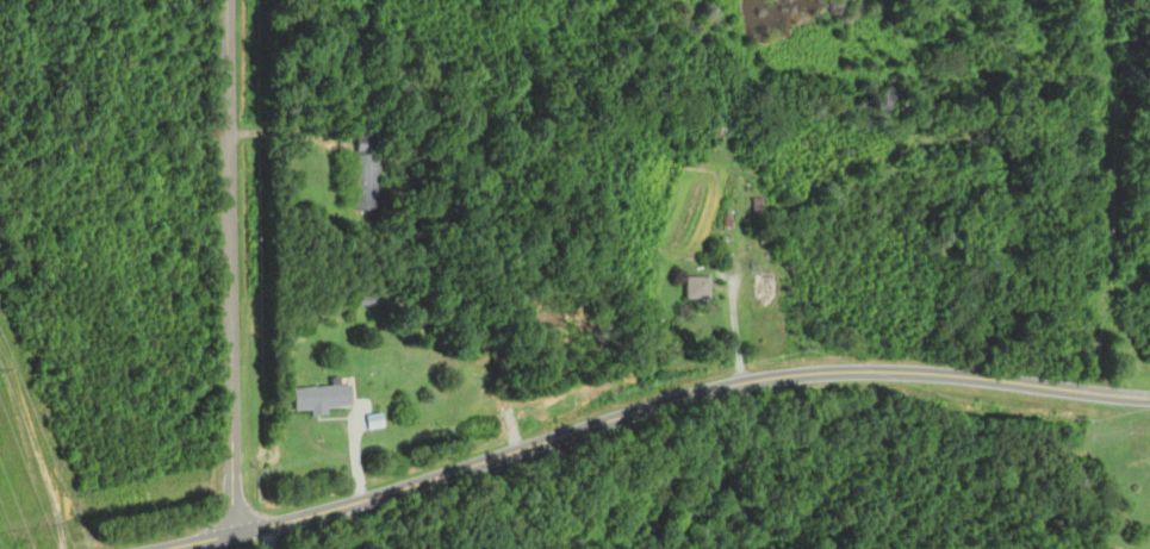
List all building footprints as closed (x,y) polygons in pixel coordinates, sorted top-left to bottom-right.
[(716,60),(709,40),(694,45),(702,65),(716,60)] [(724,134),(724,119),(709,119),(709,134),(724,134)] [(355,135),(384,135),(384,152),(355,152),(355,135)] [(356,155),(381,156),(380,208),(356,208),(356,155)] [(776,274),(756,274),(756,302),(776,302),(776,274)] [(685,276),(685,300),(708,300),(708,276),(685,276)] [(360,297),(379,297),(379,307),(360,307),(360,297)] [(975,321),(975,308),(961,307),(960,320),(975,321)] [(328,410),(329,414),(315,416),(315,411),(296,412),(294,389),(352,385),(353,407),(328,410)]
